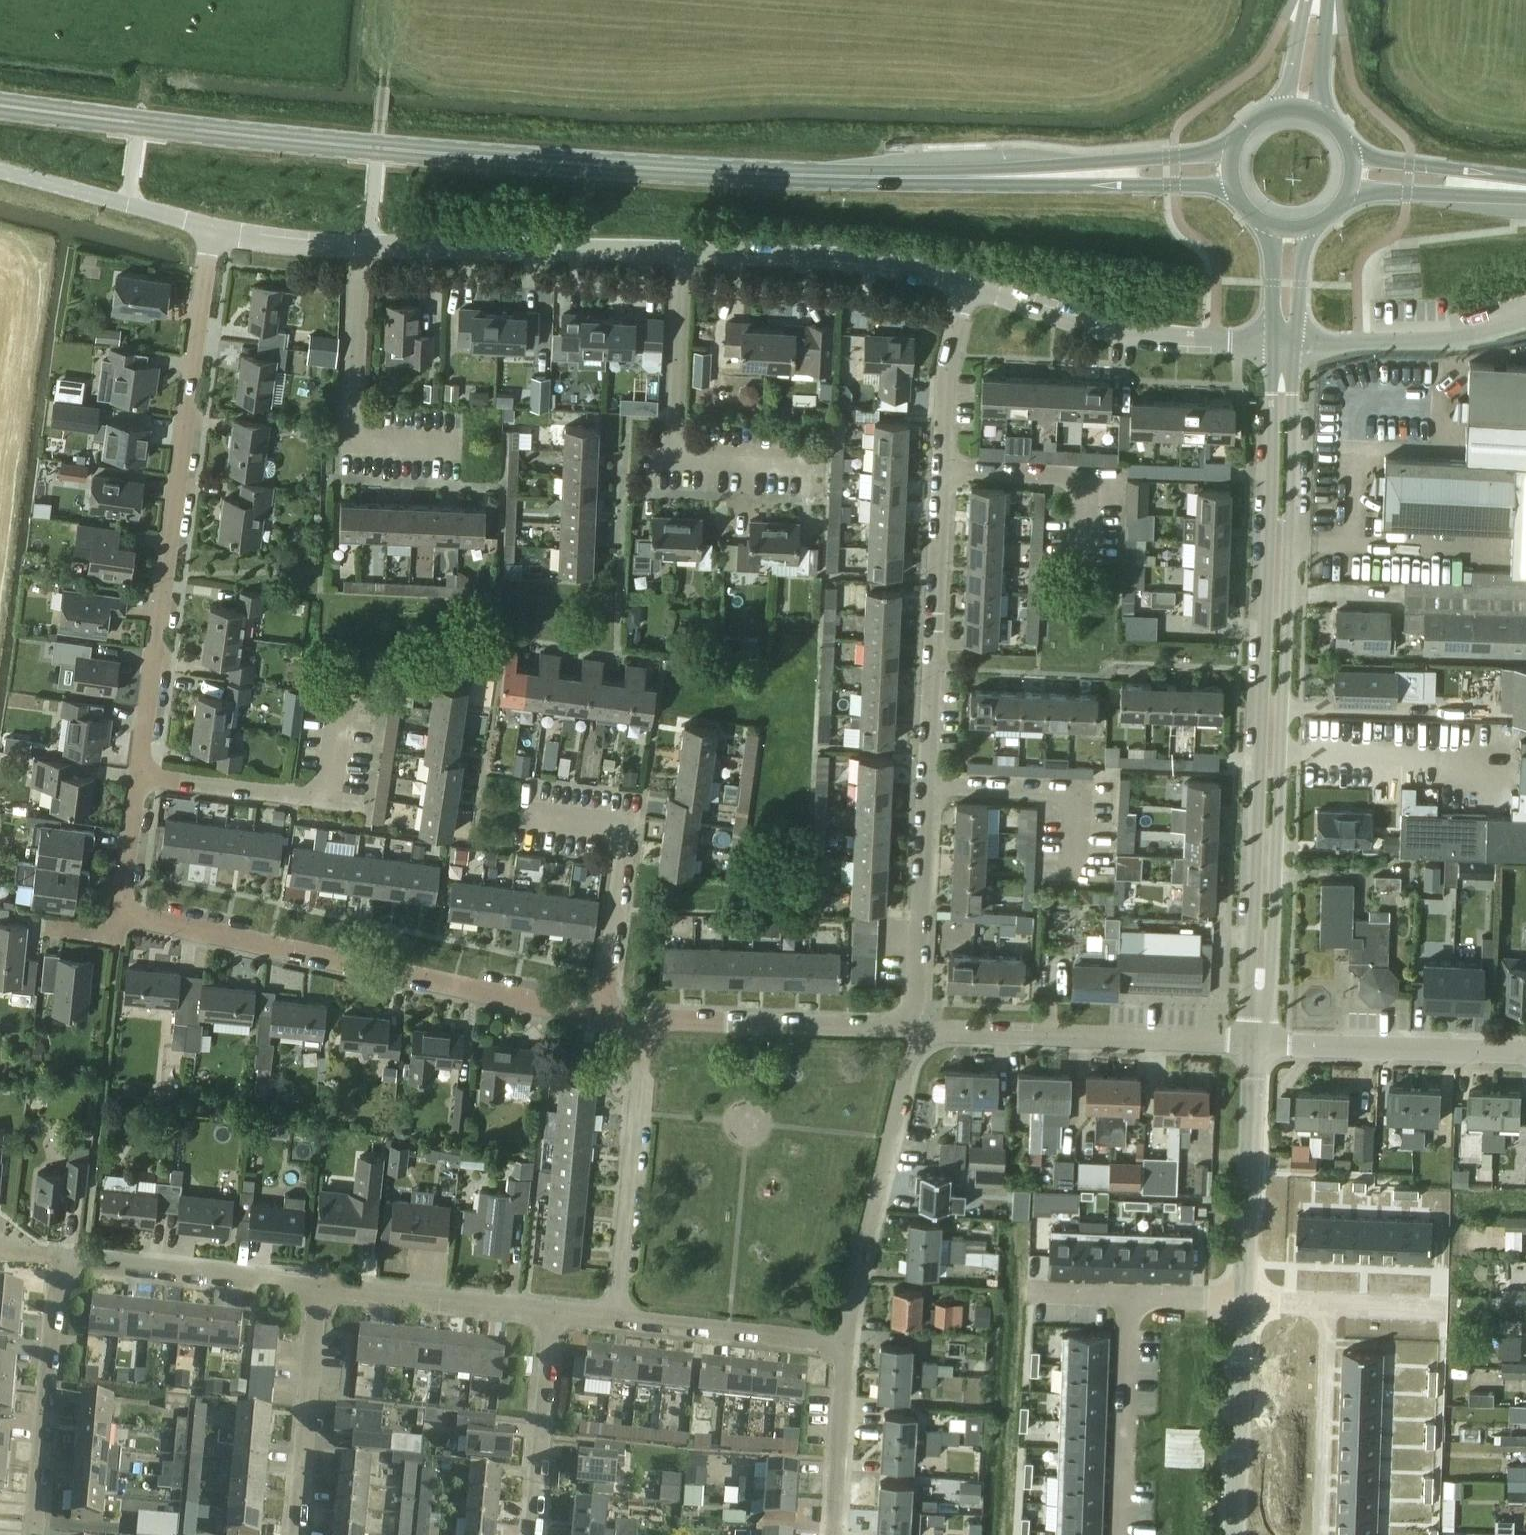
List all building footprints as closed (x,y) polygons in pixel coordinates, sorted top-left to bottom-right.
[(167,315),(171,282),(119,275),(115,313),(149,317),(150,312),(167,315)] [(260,328),(259,342),(289,346),(291,332),(277,330),(282,289),(253,285),(247,327),(260,328)] [(430,362),(432,336),(419,336),(420,307),(389,306),(386,345),(410,347),(409,361),(430,362)] [(471,346),(498,347),(499,314),(473,313),(473,310),(461,310),(459,344),(472,344),(471,346)] [(525,315),(499,314),(498,347),(524,349),(524,347),(537,348),(538,313),(525,312),(525,315)] [(563,314),(562,347),(570,348),(581,348),(580,349),(580,351),(606,352),(608,319),(584,318),(584,315),(563,314)] [(608,319),(606,352),(634,353),(634,351),(642,352),(642,364),(648,369),(660,370),(662,322),(647,321),(647,318),(634,317),(634,320),(608,319)] [(741,364),(767,365),(768,329),(744,328),(745,321),(727,320),(726,351),(741,352),(741,364)] [(794,330),(768,329),(767,365),(792,366),(792,367),(831,369),(833,324),(810,323),(810,324),(794,323),(794,330)] [(98,337),(119,342),(122,329),(101,324),(98,337)] [(864,334),(845,333),(845,344),(863,345),(864,334)] [(310,349),(337,352),(339,337),(311,334),(310,349)] [(911,370),(913,336),(893,335),(892,339),(867,338),(865,368),(882,369),(881,394),(908,396),(909,370),(911,370)] [(285,371),(289,346),(259,342),(257,356),(243,354),(237,398),(270,403),(274,370),(285,371)] [(337,352),(310,349),(308,362),(336,365),(337,352)] [(103,359),(98,396),(146,402),(149,380),(151,380),(157,381),(159,367),(147,366),(149,355),(113,350),(112,360),(103,359)] [(1469,361),(1468,400),(1459,400),(1459,398),(1458,398),(1457,419),(1459,419),(1459,418),(1467,418),(1525,420),(1525,364),(1469,361)] [(531,406),(548,407),(549,377),(533,376),(531,406)] [(984,376),(981,421),(1005,422),(1005,410),(1007,377),(984,376)] [(1005,410),(1031,411),(1032,379),(1007,377),(1005,410)] [(1031,411),(1056,412),(1057,380),(1032,379),(1031,411)] [(1056,412),(1081,414),(1083,381),(1057,380),(1056,412)] [(1110,382),(1083,381),(1081,414),(1109,415),(1110,382)] [(58,383),(57,396),(73,398),(75,385),(58,383)] [(632,412),(632,420),(658,421),(659,396),(621,395),(621,412),(632,412)] [(55,400),(52,422),(94,428),(96,429),(97,420),(99,407),(55,400)] [(1130,447),(1130,432),(1156,433),(1158,401),(1132,400),(1131,416),(1120,415),(1118,446),(1130,447)] [(1156,433),(1181,435),(1182,402),(1158,401),(1156,433)] [(1181,435),(1206,436),(1207,403),(1182,402),(1181,435)] [(1232,437),(1233,406),(1233,404),(1207,403),(1206,436),(1232,437)] [(874,431),(874,446),(907,448),(908,422),(879,420),(880,408),(857,407),(857,408),(834,407),(833,423),(832,444),(845,445),(846,420),(866,420),(865,431),(874,431)] [(263,474),(270,475),(273,473),(275,471),(277,464),(275,460),(272,458),(265,457),(269,423),(235,418),(229,470),(263,474)] [(1467,418),(1465,460),(1386,456),(1385,475),(1377,474),(1377,473),(1375,473),(1375,494),(1376,494),(1376,492),(1384,492),(1383,526),(1511,530),(1510,572),(1525,572),(1525,420),(1467,418)] [(99,422),(98,430),(97,438),(108,440),(106,455),(147,461),(151,429),(110,423),(99,422)] [(567,425),(566,450),(598,452),(599,427),(567,425)] [(1107,446),(1107,427),(1086,427),(1086,445),(1107,446)] [(510,429),(509,447),(520,448),(521,429),(510,429)] [(832,444),(831,469),(844,470),(845,445),(832,444)] [(906,473),(907,448),(874,446),(872,471),(906,473)] [(979,458),(996,459),(996,447),(980,446),(979,458)] [(509,447),(508,471),(519,472),(520,448),(509,447)] [(1003,459),(1020,460),(1020,448),(1004,447),(1003,459)] [(1045,449),(1029,448),(1028,461),(1044,461),(1045,449)] [(1054,449),(1054,462),(1069,463),(1070,450),(1054,449)] [(597,475),(598,452),(566,450),(565,474),(597,475)] [(1096,451),(1080,450),(1079,463),(1095,464),(1096,451)] [(85,478),(87,464),(62,461),(60,475),(85,478)] [(1129,462),(1129,475),(1154,476),(1155,463),(1129,462)] [(1205,465),(1204,478),(1230,479),(1231,463),(1205,462),(1205,465)] [(1155,463),(1154,476),(1180,477),(1180,464),(1155,463)] [(1180,464),(1180,477),(1204,478),(1205,465),(1180,464)] [(508,471),(507,495),(518,495),(519,472),(508,471)] [(872,471),(871,497),(905,498),(906,473),(872,471)] [(596,499),(597,475),(565,474),(564,498),(596,499)] [(96,477),(94,491),(92,509),(138,514),(142,484),(127,483),(127,481),(96,477)] [(1125,512),(1138,513),(1148,513),(1149,480),(1127,479),(1126,512),(1125,512)] [(269,514),(273,487),(243,483),(241,499),(226,497),(220,537),(256,542),(260,512),(269,514)] [(1003,515),(1004,489),(972,487),(970,513),(1003,515)] [(1197,489),(1196,515),(1229,516),(1230,490),(1197,489)] [(1034,490),(1032,516),(1043,517),(1044,491),(1034,490)] [(507,495),(506,519),(517,519),(518,495),(507,495)] [(871,497),(870,522),(904,524),(905,498),(871,497)] [(594,523),(596,499),(564,498),(562,521),(594,523)] [(340,534),(365,535),(366,502),(342,501),(340,534)] [(365,535),(389,536),(390,503),(366,502),(365,535)] [(389,536),(412,537),(414,504),(390,503),(389,536)] [(412,537),(436,539),(438,506),(414,504),(412,537)] [(436,539),(460,540),(462,507),(438,506),(436,539)] [(486,508),(462,507),(460,540),(485,541),(486,508)] [(1125,512),(1124,538),(1137,538),(1138,513),(1125,512)] [(970,513),(969,538),(1002,540),(1003,515),(970,513)] [(662,555),(676,556),(678,517),(654,515),(653,538),(641,538),(639,564),(639,568),(659,569),(662,566),(662,555)] [(1229,516),(1196,515),(1195,541),(1228,542),(1229,516)] [(1042,542),(1043,517),(1032,516),(1031,541),(1042,542)] [(676,556),(699,557),(699,567),(711,568),(713,542),(701,541),(702,518),(678,517),(676,556)] [(506,519),(505,542),(516,543),(517,519),(506,519)] [(760,570),(761,560),(774,561),(776,521),(752,520),(750,543),(738,543),(737,569),(760,570)] [(593,547),(594,523),(562,521),(561,545),(593,547)] [(797,572),(809,572),(817,572),(819,547),(810,546),(799,546),(800,522),(776,521),(774,561),(797,562),(797,572)] [(902,548),(904,524),(870,522),(869,547),(902,548)] [(132,561),(134,547),(118,545),(120,530),(81,525),(77,557),(92,559),(91,573),(130,578),(135,577),(137,564),(132,561)] [(969,538),(968,563),(1000,565),(1002,540),(969,538)] [(1124,538),(1124,562),(1136,563),(1137,538),(1124,538)] [(1195,541),(1194,566),(1227,567),(1228,542),(1195,541)] [(515,562),(516,543),(505,542),(504,562),(515,562)] [(592,571),(593,547),(561,545),(560,570),(592,571)] [(839,571),(840,546),(827,545),(826,571),(839,571)] [(901,574),(902,548),(869,547),(868,573),(901,574)] [(1136,563),(1124,562),(1123,587),(1135,588),(1136,563)] [(968,563),(967,589),(999,590),(1000,565),(968,563)] [(1030,566),(1028,592),(1039,592),(1040,567),(1030,566)] [(1227,567),(1194,566),(1193,590),(1226,591),(1227,567)] [(344,590),(362,591),(363,580),(344,580),(344,590)] [(386,582),(363,580),(362,591),(386,592),(386,582)] [(867,588),(866,607),(899,609),(900,590),(886,589),(887,581),(872,580),(871,588),(867,588)] [(1405,581),(1403,630),(1426,631),(1425,651),(1525,654),(1525,585),(1405,581)] [(386,592),(410,593),(410,583),(386,582),(386,592)] [(410,593),(434,594),(434,584),(410,583),(410,593)] [(434,594),(458,595),(458,585),(434,584),(434,594)] [(477,586),(458,585),(458,595),(476,596),(477,586)] [(837,606),(838,586),(825,586),(824,605),(837,606)] [(1134,614),(1135,588),(1123,587),(1122,614),(1134,614)] [(1151,587),(1150,602),(1175,603),(1176,588),(1151,587)] [(967,589),(965,614),(998,615),(999,590),(967,589)] [(211,604),(207,631),(242,636),(245,611),(262,613),(265,593),(241,590),(239,608),(211,604)] [(1225,617),(1226,591),(1193,590),(1192,616),(1225,617)] [(106,635),(109,610),(125,612),(127,598),(95,594),(93,595),(65,591),(60,629),(106,635)] [(1037,617),(1039,592),(1028,592),(1027,617),(1037,617)] [(824,605),(823,632),(836,633),(837,606),(824,605)] [(898,636),(899,609),(866,607),(864,634),(898,636)] [(1336,648),(1389,650),(1395,650),(1396,627),(1390,627),(1390,612),(1338,610),(1336,648)] [(997,641),(998,615),(965,614),(964,640),(997,641)] [(1036,643),(1037,617),(1027,617),(1025,642),(1036,643)] [(239,662),(242,636),(207,631),(204,658),(231,661),(229,676),(253,679),(255,664),(239,662)] [(834,659),(836,633),(823,632),(822,658),(834,659)] [(897,662),(898,636),(864,634),(863,660),(897,662)] [(56,639),(53,659),(77,662),(74,687),(114,692),(118,661),(90,658),(89,657),(91,644),(56,639)] [(501,698),(513,700),(512,707),(522,709),(528,668),(516,666),(518,649),(508,648),(501,698)] [(539,669),(528,668),(522,709),(532,710),(533,703),(545,704),(551,654),(541,652),(539,669)] [(561,655),(551,654),(545,704),(556,706),(555,713),(565,715),(570,673),(559,672),(561,655)] [(581,675),(570,673),(565,715),(575,716),(576,709),(587,710),(594,659),(584,658),(581,675)] [(822,658),(821,685),(833,686),(834,659),(822,658)] [(604,660),(594,659),(587,710),(598,711),(597,719),(608,720),(613,679),(602,678),(604,660)] [(896,689),(897,662),(863,660),(862,687),(896,689)] [(619,714),(630,716),(637,664),(627,663),(624,681),(613,679),(608,720),(618,721),(619,714)] [(647,666),(637,664),(630,716),(641,717),(640,725),(651,726),(657,685),(644,684),(647,666)] [(1515,667),(1514,711),(1525,711),(1525,667),(1515,667)] [(1396,668),(1395,672),(1336,670),(1335,702),(1395,704),(1395,690),(1404,690),(1404,696),(1423,697),(1424,669),(1396,668)] [(199,693),(195,720),(230,725),(234,699),(250,701),(252,685),(228,682),(226,697),(199,693)] [(1120,714),(1145,715),(1146,683),(1122,682),(1120,714)] [(1145,715),(1170,716),(1171,684),(1146,683),(1145,715)] [(435,684),(432,708),(463,713),(467,688),(435,684)] [(1170,716),(1195,718),(1196,686),(1171,684),(1170,716)] [(832,714),(833,686),(821,685),(819,713),(832,714)] [(1196,686),(1195,718),(1221,719),(1222,687),(1196,686)] [(862,687),(861,715),(861,716),(894,717),(896,689),(862,687)] [(970,722),(994,723),(996,691),(971,690),(970,722)] [(994,723),(1019,724),(1021,692),(996,691),(994,723)] [(1019,724),(1044,725),(1046,693),(1021,692),(1019,724)] [(1071,694),(1046,693),(1044,725),(1070,726),(1071,694)] [(1097,695),(1071,694),(1070,726),(1095,727),(1094,744),(1106,744),(1109,701),(1097,700),(1097,695)] [(109,733),(110,719),(102,718),(104,705),(64,700),(63,713),(70,714),(65,750),(99,755),(102,732),(109,733)] [(387,725),(399,727),(402,704),(402,703),(391,702),(387,725)] [(460,736),(463,713),(432,708),(428,731),(460,736)] [(830,740),(832,714),(819,713),(818,739),(830,740)] [(893,743),(894,717),(861,716),(861,715),(852,715),(851,726),(860,726),(859,741),(893,743)] [(226,751),(230,725),(195,720),(191,747),(219,751),(217,765),(241,769),(243,753),(226,751)] [(685,724),(682,748),(713,753),(716,728),(685,724)] [(383,749),(395,751),(399,727),(387,725),(383,749)] [(456,759),(460,736),(428,731),(425,755),(431,756),(463,761),(463,760),(456,759)] [(747,732),(744,757),(756,758),(760,733),(747,732)] [(1105,765),(1106,765),(1143,767),(1144,748),(1144,756),(1120,755),(1120,746),(1106,745),(1105,765)] [(713,755),(713,753),(682,748),(679,772),(710,776),(724,778),(727,756),(713,755)] [(1144,748),(1143,767),(1167,768),(1168,757),(1157,757),(1157,748),(1144,748)] [(395,751),(383,749),(380,769),(392,771),(395,751)] [(1168,757),(1167,768),(1194,769),(1194,752),(1193,752),(1193,758),(1168,757)] [(1194,752),(1194,769),(1219,770),(1219,752),(1194,752)] [(1018,763),(1019,764),(1019,754),(993,753),(993,762),(992,772),(1017,773),(1018,763)] [(818,754),(816,781),(829,782),(830,755),(818,754)] [(459,784),(463,761),(431,756),(428,780),(459,784)] [(744,757),(740,781),(753,782),(756,758),(744,757)] [(859,757),(858,783),(890,785),(892,758),(859,757)] [(89,812),(93,779),(68,776),(70,763),(35,758),(32,779),(44,781),(43,787),(54,788),(52,807),(89,812)] [(968,771),(992,772),(993,762),(968,761),(968,771)] [(1017,773),(1043,774),(1043,765),(1019,764),(1018,763),(1017,773)] [(1067,775),(1068,766),(1043,765),(1043,774),(1067,775)] [(1093,767),(1068,766),(1067,775),(1093,776),(1093,767)] [(380,769),(376,796),(388,798),(392,771),(380,769)] [(707,800),(710,776),(679,772),(676,795),(669,795),(700,799),(707,800)] [(1119,802),(1129,802),(1130,777),(1120,777),(1119,802)] [(1187,805),(1218,806),(1219,781),(1188,779),(1187,805)] [(456,808),(459,784),(428,780),(424,803),(456,808)] [(738,802),(737,804),(750,806),(753,782),(740,781),(740,785),(725,783),(723,799),(738,802)] [(816,781),(815,806),(828,807),(829,782),(816,781)] [(858,783),(857,808),(889,810),(890,785),(858,783)] [(1402,813),(1400,856),(1435,857),(1436,845),(1442,845),(1442,825),(1436,825),(1436,814),(1437,804),(1416,803),(1416,787),(1402,786),(1402,813)] [(1435,857),(1444,857),(1445,857),(1450,857),(1505,859),(1525,859),(1525,790),(1519,790),(1518,806),(1512,806),(1511,816),(1499,816),(1448,814),(1446,814),(1436,814),(1436,825),(1442,825),(1442,845),(1436,845),(1435,857)] [(697,823),(700,799),(669,795),(666,819),(697,823)] [(385,823),(388,798),(376,796),(373,821),(385,823)] [(1119,802),(1118,827),(1128,827),(1129,802),(1119,802)] [(452,832),(456,808),(424,803),(421,828),(452,832)] [(737,804),(734,828),(747,830),(750,806),(737,804)] [(958,805),(956,832),(988,833),(989,807),(958,805)] [(1187,805),(1186,830),(1217,831),(1218,806),(1187,805)] [(815,806),(814,831),(826,831),(828,807),(815,806)] [(1019,834),(1036,835),(1037,808),(1020,807),(1019,834)] [(888,834),(889,810),(857,808),(855,833),(888,834)] [(1370,845),(1371,813),(1318,811),(1317,842),(1370,845)] [(163,855),(193,859),(197,822),(168,818),(163,855)] [(694,847),(697,823),(666,819),(662,843),(694,847)] [(193,859),(221,863),(226,826),(197,822),(193,859)] [(40,844),(37,864),(78,870),(82,843),(93,845),(95,832),(35,823),(32,843),(40,844)] [(221,863),(250,867),(255,830),(226,826),(221,863)] [(1128,827),(1118,827),(1116,852),(1127,852),(1128,827)] [(734,828),(731,852),(744,854),(747,830),(734,828)] [(284,834),(255,830),(250,867),(279,870),(284,834)] [(1186,830),(1184,854),(1184,855),(1216,856),(1217,831),(1186,830)] [(814,831),(812,856),(825,857),(826,831),(814,831)] [(956,832),(955,856),(986,857),(988,833),(956,832)] [(887,859),(888,834),(855,833),(854,858),(887,859)] [(1026,858),(1035,858),(1036,835),(1019,834),(1017,857),(1026,858)] [(691,872),(694,847),(662,843),(659,868),(691,872)] [(291,883),(321,886),(326,850),(296,846),(291,883)] [(321,886),(350,890),(354,854),(326,850),(321,886)] [(740,878),(744,854),(731,852),(728,876),(740,878)] [(1144,853),(1127,852),(1116,852),(1115,877),(1126,878),(1125,878),(1143,879),(1144,853)] [(350,890),(378,894),(383,857),(354,854),(350,890)] [(1183,880),(1215,882),(1216,856),(1184,855),(1184,854),(1175,854),(1175,865),(1171,865),(1170,880),(1183,880)] [(955,856),(954,880),(985,882),(986,857),(955,856)] [(378,894),(407,898),(412,861),(383,857),(378,894)] [(854,858),(853,883),(886,885),(887,859),(854,858)] [(1024,884),(1033,885),(1035,858),(1026,858),(1024,884)] [(1456,884),(1458,858),(1445,858),(1444,884),(1456,884)] [(89,871),(78,870),(37,864),(18,861),(15,881),(34,884),(31,903),(72,909),(76,882),(87,884),(89,871)] [(442,865),(412,861),(407,898),(437,902),(442,865)] [(1439,888),(1440,865),(1425,865),(1424,886),(1439,888)] [(1400,876),(1374,876),(1374,889),(1400,889),(1400,876)] [(1126,878),(1115,877),(1114,903),(1124,903),(1125,878),(1126,878)] [(952,905),(993,907),(993,895),(984,895),(985,882),(954,880),(952,905)] [(1215,882),(1183,880),(1182,906),(1214,907),(1215,882)] [(823,908),(824,882),(811,881),(810,907),(823,908)] [(450,917),(479,921),(484,886),(455,882),(450,917)] [(885,910),(886,885),(853,883),(852,909),(885,910)] [(1033,885),(1024,884),(1023,909),(1032,909),(1033,885)] [(479,921),(508,925),(512,889),(484,886),(479,921)] [(1349,944),(1370,945),(1371,924),(1352,923),(1353,887),(1322,886),(1319,948),(1349,950),(1349,944)] [(508,925),(536,928),(541,893),(512,889),(508,925)] [(536,928),(564,932),(569,896),(541,893),(536,928)] [(598,900),(569,896),(564,932),(594,936),(598,900)] [(952,911),(952,920),(975,921),(976,912),(952,911)] [(1001,913),(976,912),(975,921),(1000,923),(1001,913)] [(1035,915),(1001,913),(1000,923),(1017,923),(1017,931),(1034,932),(1035,915)] [(1105,915),(1105,916),(1104,935),(1102,935),(1101,949),(1085,949),(1084,950),(1078,952),(1076,955),(1073,963),(1072,991),(1116,993),(1116,990),(1119,935),(1119,929),(1120,916),(1105,915)] [(854,932),(878,933),(879,918),(855,917),(854,932)] [(12,984),(12,992),(35,993),(39,959),(23,957),(27,926),(0,923),(0,983),(12,984)] [(1390,924),(1371,924),(1370,945),(1349,944),(1349,950),(1348,966),(1362,978),(1359,981),(1359,996),(1370,1007),(1386,1008),(1398,997),(1398,981),(1387,971),(1390,924)] [(1119,929),(1119,935),(1116,990),(1210,994),(1212,943),(1201,942),(1200,954),(1177,953),(1178,937),(1144,936),(1145,930),(1119,929)] [(878,946),(878,933),(854,932),(854,944),(878,946)] [(1494,960),(1495,936),(1482,936),(1481,960),(1494,960)] [(877,958),(878,946),(854,944),(853,957),(877,958)] [(664,983),(693,985),(695,948),(665,947),(664,983)] [(693,985),(722,986),(724,949),(695,948),(693,985)] [(722,986),(751,987),(752,950),(724,949),(722,986)] [(751,987),(780,988),(781,952),(752,950),(751,987)] [(780,988),(809,989),(810,953),(781,952),(780,988)] [(840,954),(810,953),(809,989),(838,990),(839,974),(848,974),(849,961),(840,961),(840,954)] [(91,963),(61,960),(61,955),(45,954),(42,990),(56,991),(54,1013),(86,1017),(91,963)] [(947,987),(973,988),(974,956),(948,955),(947,987)] [(973,988),(998,989),(999,957),(974,956),(973,988)] [(853,957),(852,970),(876,971),(877,958),(853,957)] [(1025,958),(999,957),(998,989),(1024,990),(1025,958)] [(1449,1005),(1451,1005),(1453,963),(1424,962),(1423,1003),(1434,1004),(1434,1008),(1448,1008),(1449,1005)] [(1482,964),(1453,963),(1451,1005),(1454,1005),(1453,1008),(1468,1009),(1469,1006),(1480,1006),(1482,964)] [(1508,964),(1506,1007),(1525,1008),(1525,965),(1508,964)] [(128,968),(125,1000),(176,1005),(172,1047),(184,1048),(185,1048),(190,996),(179,994),(181,973),(128,968)] [(876,971),(852,970),(852,982),(876,983),(876,971)] [(190,996),(185,1048),(200,1050),(203,1023),(199,1023),(199,1017),(199,1016),(214,1018),(213,1030),(249,1033),(250,1021),(252,1021),(255,992),(255,990),(205,985),(204,997),(190,996)] [(270,1043),(271,1032),(304,1035),(303,1045),(321,1047),(321,1037),(323,1037),(327,1006),(274,1000),(273,1016),(260,1014),(257,1041),(270,1043)] [(398,1058),(400,1034),(387,1033),(388,1019),(345,1015),(342,1047),(381,1051),(381,1056),(398,1058)] [(434,1063),(452,1065),(460,1066),(463,1035),(415,1030),(411,1061),(413,1061),(411,1082),(432,1084),(434,1063)] [(530,1095),(531,1080),(532,1080),(535,1050),(487,1046),(484,1075),(486,1075),(484,1097),(504,1099),(505,1093),(530,1095)] [(969,1130),(972,1071),(946,1070),(946,1082),(937,1082),(934,1085),(933,1096),(936,1100),(945,1100),(945,1101),(957,1102),(956,1140),(968,1140),(969,1130)] [(998,1073),(972,1071),(969,1130),(980,1130),(981,1103),(997,1103),(998,1073)] [(1042,1150),(1042,1133),(1045,1073),(1019,1072),(1018,1103),(1031,1104),(1031,1133),(1030,1149),(1042,1150)] [(1071,1074),(1045,1073),(1042,1133),(1042,1150),(1057,1150),(1058,1123),(1069,1123),(1071,1074)] [(563,1080),(560,1112),(595,1115),(598,1084),(582,1082),(583,1075),(574,1074),(573,1081),(563,1080)] [(1094,1143),(1111,1144),(1113,1075),(1087,1075),(1086,1105),(1098,1106),(1098,1116),(1095,1116),(1094,1143)] [(1139,1076),(1113,1075),(1111,1144),(1126,1144),(1126,1118),(1124,1118),(1124,1107),(1138,1107),(1139,1076)] [(1178,1160),(1179,1146),(1181,1087),(1156,1085),(1154,1117),(1167,1117),(1167,1129),(1168,1129),(1167,1159),(1178,1160)] [(465,1112),(469,1112),(471,1095),(471,1087),(456,1086),(454,1122),(464,1123),(465,1112)] [(1191,1147),(1192,1118),(1206,1119),(1207,1088),(1181,1087),(1179,1146),(1191,1147)] [(1415,1120),(1416,1089),(1390,1088),(1389,1119),(1404,1119),(1403,1129),(1415,1130),(1415,1120)] [(1442,1090),(1416,1089),(1415,1120),(1441,1121),(1442,1090)] [(1484,1132),(1495,1133),(1495,1122),(1497,1091),(1471,1090),(1469,1121),(1484,1122),(1484,1132)] [(1523,1092),(1497,1091),(1495,1122),(1521,1123),(1523,1092)] [(1310,1155),(1322,1155),(1324,1093),(1299,1092),(1298,1123),(1311,1123),(1310,1155)] [(1333,1156),(1334,1124),(1350,1125),(1351,1094),(1324,1093),(1322,1155),(1333,1156)] [(995,1106),(994,1125),(1006,1126),(1007,1107),(995,1106)] [(592,1146),(595,1115),(560,1112),(557,1142),(592,1146)] [(1376,1124),(1356,1123),(1355,1156),(1374,1157),(1376,1124)] [(1403,1129),(1403,1147),(1414,1148),(1415,1130),(1403,1129)] [(1415,1130),(1414,1148),(1426,1148),(1427,1130),(1415,1130)] [(1483,1149),(1494,1150),(1495,1133),(1484,1132),(1483,1149)] [(1506,1150),(1507,1133),(1495,1133),(1494,1150),(1506,1150)] [(966,1164),(967,1143),(941,1141),(939,1162),(966,1164)] [(589,1176),(592,1146),(557,1142),(554,1173),(589,1176)] [(389,1170),(405,1172),(407,1147),(391,1145),(389,1170)] [(1006,1147),(970,1145),(969,1167),(1005,1169),(1006,1147)] [(1294,1155),(1293,1169),(1317,1170),(1318,1156),(1294,1155)] [(373,1238),(381,1158),(360,1156),(356,1193),(322,1189),(318,1232),(373,1238)] [(69,1158),(67,1176),(39,1173),(35,1214),(64,1217),(66,1190),(85,1192),(88,1160),(69,1158)] [(1077,1185),(1109,1186),(1110,1160),(1110,1162),(1079,1160),(1077,1185)] [(1143,1162),(1110,1160),(1109,1186),(1142,1188),(1143,1162)] [(1054,1161),(1053,1185),(1074,1186),(1074,1161),(1054,1161)] [(1196,1165),(1194,1189),(1206,1190),(1208,1166),(1196,1165)] [(976,1168),(975,1184),(1003,1186),(1004,1170),(976,1168)] [(1169,1190),(1170,1169),(1145,1168),(1144,1188),(1169,1190)] [(554,1173),(550,1203),(586,1207),(589,1176),(554,1173)] [(965,1208),(966,1192),(949,1191),(950,1174),(923,1173),(922,1176),(916,1179),(915,1188),(921,1192),(920,1206),(948,1208),(948,1207),(965,1208)] [(102,1220),(153,1225),(155,1209),(167,1210),(170,1182),(158,1181),(156,1193),(135,1191),(137,1177),(107,1174),(102,1220)] [(1317,1174),(1316,1182),(1328,1183),(1329,1175),(1317,1174)] [(1329,1175),(1328,1183),(1340,1184),(1341,1176),(1329,1175)] [(1355,1177),(1355,1185),(1367,1186),(1368,1178),(1355,1177)] [(481,1191),(480,1210),(464,1208),(462,1231),(477,1233),(476,1249),(509,1252),(513,1207),(528,1209),(530,1180),(510,1178),(508,1194),(481,1191)] [(167,1210),(179,1211),(177,1228),(229,1233),(232,1201),(181,1196),(182,1183),(170,1182),(167,1210)] [(1396,1186),(1396,1194),(1408,1195),(1408,1187),(1396,1186)] [(1408,1187),(1408,1195),(1419,1195),(1420,1187),(1408,1187)] [(241,1188),(239,1213),(251,1215),(249,1235),(300,1241),(305,1196),(285,1194),(283,1206),(253,1203),(254,1190),(241,1188)] [(1081,1190),(1081,1198),(1093,1198),(1093,1190),(1081,1190)] [(395,1202),(391,1240),(445,1246),(449,1207),(433,1206),(434,1193),(413,1191),(412,1203),(395,1202)] [(1125,1199),(1124,1207),(1136,1208),(1137,1200),(1125,1199)] [(1137,1200),(1136,1208),(1148,1208),(1148,1200),(1137,1200)] [(1164,1200),(1164,1209),(1176,1209),(1176,1201),(1164,1200)] [(583,1237),(586,1207),(550,1203),(547,1234),(583,1237)] [(1300,1215),(1298,1255),(1326,1256),(1327,1216),(1300,1215)] [(1327,1216),(1326,1256),(1352,1257),(1354,1217),(1327,1216)] [(1354,1217),(1352,1257),(1379,1258),(1380,1218),(1354,1217)] [(1524,1223),(1524,1217),(1507,1217),(1507,1233),(1523,1233),(1523,1223),(1524,1223)] [(1380,1218),(1379,1258),(1405,1258),(1407,1219),(1380,1218)] [(1407,1219),(1405,1258),(1433,1259),(1434,1220),(1407,1219)] [(910,1221),(909,1247),(951,1250),(951,1238),(940,1238),(941,1223),(910,1221)] [(1051,1229),(1050,1273),(1078,1274),(1079,1230),(1051,1229)] [(1079,1230),(1078,1274),(1106,1275),(1107,1231),(1079,1230)] [(1107,1231),(1106,1275),(1134,1276),(1136,1232),(1107,1231)] [(1136,1232),(1134,1276),(1162,1278),(1164,1233),(1136,1232)] [(1164,1233),(1162,1278),(1190,1279),(1192,1234),(1164,1233)] [(580,1269),(583,1237),(547,1234),(544,1265),(580,1269)] [(965,1249),(966,1239),(951,1238),(951,1250),(965,1251),(965,1249)] [(966,1239),(965,1249),(984,1250),(985,1239),(966,1239)] [(939,1261),(950,1261),(951,1250),(909,1247),(907,1273),(938,1275),(939,1261)] [(950,1261),(965,1262),(965,1251),(951,1250),(950,1261)] [(21,1317),(22,1307),(25,1307),(26,1295),(23,1295),(24,1293),(15,1292),(17,1277),(0,1276),(0,1315),(21,1317)] [(920,1324),(920,1322),(952,1324),(954,1303),(935,1302),(935,1307),(921,1306),(922,1291),(894,1289),(892,1322),(920,1324)] [(87,1338),(117,1341),(121,1307),(90,1304),(87,1338)] [(151,1310),(121,1307),(117,1341),(147,1344),(151,1310)] [(147,1344),(177,1347),(180,1313),(151,1310),(147,1344)] [(210,1316),(180,1313),(177,1347),(207,1350),(210,1316)] [(21,1317),(0,1315),(0,1340),(7,1341),(19,1342),(19,1340),(22,1341),(23,1328),(20,1328),(21,1317)] [(210,1316),(207,1350),(237,1353),(241,1319),(210,1316)] [(1500,1321),(1500,1332),(1523,1332),(1523,1321),(1500,1321)] [(279,1330),(255,1327),(254,1341),(278,1343),(279,1330)] [(355,1364),(384,1368),(388,1332),(359,1329),(355,1364)] [(416,1335),(388,1332),(384,1368),(412,1371),(416,1335)] [(1498,1359),(1522,1359),(1523,1334),(1499,1333),(1498,1359)] [(444,1338),(416,1335),(412,1371),(441,1374),(444,1338)] [(1063,1335),(1062,1363),(1106,1365),(1107,1337),(1063,1335)] [(473,1341),(444,1338),(441,1374),(469,1377),(473,1341)] [(254,1341),(252,1354),(277,1356),(278,1343),(254,1341)] [(502,1344),(473,1341),(469,1377),(498,1380),(502,1344)] [(881,1345),(879,1371),(910,1372),(911,1347),(881,1345)] [(1345,1350),(1344,1378),(1384,1379),(1385,1352),(1345,1350)] [(1032,1351),(1031,1363),(1039,1363),(1040,1351),(1032,1351)] [(585,1384),(611,1387),(614,1355),(588,1352),(585,1384)] [(6,1391),(14,1392),(15,1382),(17,1382),(18,1370),(16,1369),(16,1367),(4,1366),(6,1353),(0,1353),(0,1390),(6,1391)] [(277,1356),(252,1354),(251,1366),(275,1368),(277,1356)] [(640,1357),(614,1355),(611,1387),(637,1389),(640,1357)] [(666,1360),(640,1357),(637,1389),(662,1392),(666,1360)] [(692,1363),(666,1360),(662,1392),(689,1395),(692,1363)] [(938,1364),(938,1362),(921,1361),(920,1373),(938,1374),(938,1364)] [(1502,1369),(1502,1376),(1518,1377),(1519,1369),(1520,1369),(1520,1362),(1503,1361),(1502,1369)] [(1031,1363),(1030,1375),(1038,1375),(1039,1363),(1031,1363)] [(1062,1363),(1061,1391),(1105,1393),(1106,1365),(1062,1363)] [(700,1396),(726,1399),(729,1367),(703,1364),(700,1396)] [(251,1366),(250,1378),(274,1381),(275,1368),(251,1366)] [(755,1370),(729,1367),(726,1399),(751,1401),(755,1370)] [(1432,1369),(1431,1381),(1439,1382),(1440,1369),(1432,1369)] [(780,1373),(755,1370),(751,1401),(777,1404),(780,1373)] [(909,1398),(910,1372),(879,1371),(878,1397),(909,1398)] [(807,1376),(780,1373),(777,1404),(803,1407),(807,1376)] [(937,1385),(938,1374),(920,1373),(919,1384),(937,1385)] [(250,1378),(248,1392),(273,1394),(274,1381),(250,1378)] [(1344,1378),(1343,1404),(1383,1406),(1384,1379),(1344,1378)] [(1431,1381),(1431,1393),(1439,1393),(1439,1382),(1431,1381)] [(245,1398),(246,1391),(246,1386),(231,1385),(231,1397),(245,1398)] [(6,1391),(0,1390),(0,1416),(11,1417),(11,1415),(14,1415),(15,1403),(13,1403),(14,1392),(6,1391)] [(1061,1391),(1059,1419),(1104,1421),(1105,1393),(1061,1391)] [(273,1394),(248,1392),(247,1404),(272,1406),(273,1394)] [(166,1396),(165,1409),(189,1411),(190,1398),(166,1396)] [(111,1428),(113,1404),(82,1401),(80,1425),(111,1428)] [(1343,1404),(1342,1431),(1382,1432),(1383,1406),(1343,1404)] [(1510,1404),(1510,1421),(1525,1421),(1525,1404),(1510,1404)] [(1021,1406),(1020,1418),(1028,1418),(1029,1406),(1021,1406)] [(195,1407),(193,1433),(205,1435),(207,1408),(195,1407)] [(351,1451),(360,1451),(390,1454),(391,1435),(380,1434),(382,1412),(337,1408),(335,1436),(352,1438),(351,1451)] [(238,1423),(237,1435),(237,1437),(269,1440),(272,1414),(225,1410),(224,1422),(238,1423)] [(885,1413),(884,1439),(914,1441),(916,1415),(885,1413)] [(511,1463),(513,1435),(488,1432),(489,1419),(459,1417),(457,1436),(468,1437),(466,1459),(511,1463)] [(1020,1418),(1019,1430),(1027,1430),(1028,1418),(1020,1418)] [(1059,1419),(1058,1447),(1103,1449),(1104,1421),(1059,1419)] [(176,1421),(175,1434),(187,1435),(188,1422),(176,1421)] [(1430,1422),(1429,1434),(1438,1434),(1438,1422),(1430,1422)] [(80,1425),(78,1448),(109,1451),(111,1428),(80,1425)] [(580,1425),(579,1436),(606,1439),(607,1428),(580,1425)] [(606,1439),(631,1442),(633,1430),(607,1428),(606,1439)] [(657,1444),(658,1433),(633,1430),(631,1442),(657,1444)] [(783,1443),(773,1442),(771,1453),(796,1455),(798,1431),(783,1430),(783,1443)] [(925,1430),(924,1442),(941,1443),(942,1431),(925,1430)] [(1342,1431),(1341,1457),(1381,1459),(1382,1432),(1342,1431)] [(205,1435),(193,1433),(191,1458),(202,1459),(204,1443),(205,1435)] [(657,1444),(688,1448),(690,1436),(658,1433),(657,1444)] [(185,1458),(187,1435),(175,1434),(173,1457),(185,1458)] [(269,1440),(237,1437),(237,1435),(218,1434),(217,1448),(236,1449),(235,1462),(267,1465),(269,1440)] [(728,1435),(721,1434),(720,1451),(746,1452),(747,1440),(728,1439),(728,1435)] [(1429,1434),(1429,1446),(1437,1446),(1438,1434),(1429,1434)] [(1520,1444),(1517,1443),(1517,1436),(1502,1436),(1502,1450),(1520,1451),(1520,1444)] [(1520,1451),(1525,1451),(1525,1437),(1517,1436),(1517,1443),(1520,1444),(1520,1451)] [(712,1438),(695,1437),(694,1448),(711,1450),(712,1438)] [(913,1467),(914,1441),(884,1439),(882,1466),(913,1467)] [(7,1466),(8,1455),(11,1455),(12,1444),(9,1443),(9,1441),(0,1440),(0,1466),(7,1466)] [(746,1452),(771,1453),(773,1442),(747,1440),(746,1452)] [(924,1442),(923,1453),(941,1454),(941,1443),(924,1442)] [(613,1498),(616,1467),(623,1467),(626,1447),(595,1444),(593,1456),(582,1455),(579,1484),(594,1485),(593,1496),(613,1498)] [(1058,1447),(1057,1475),(1102,1477),(1103,1449),(1058,1447)] [(109,1451),(78,1448),(76,1472),(106,1474),(118,1475),(120,1452),(109,1451)] [(173,1457),(171,1480),(183,1481),(185,1458),(173,1457)] [(1341,1457),(1340,1484),(1380,1485),(1381,1459),(1341,1457)] [(202,1459),(191,1458),(188,1483),(200,1484),(202,1459)] [(342,1459),(340,1484),(370,1487),(372,1462),(342,1459)] [(265,1490),(267,1465),(235,1462),(232,1487),(265,1490)] [(1025,1462),(1024,1474),(1032,1474),(1033,1462),(1025,1462)] [(686,1487),(705,1488),(706,1465),(687,1464),(686,1487)] [(1509,1481),(1510,1481),(1510,1478),(1525,1478),(1525,1464),(1509,1464),(1509,1481)] [(405,1465),(403,1490),(416,1491),(418,1467),(405,1465)] [(4,1491),(4,1488),(8,1488),(9,1477),(6,1477),(7,1466),(0,1466),(0,1491),(4,1491)] [(767,1468),(766,1494),(796,1496),(798,1470),(767,1468)] [(473,1471),(470,1496),(500,1499),(502,1474),(473,1471)] [(76,1472),(73,1495),(104,1498),(106,1474),(76,1472)] [(420,1491),(433,1493),(435,1473),(421,1472),(420,1491)] [(662,1474),(661,1502),(682,1502),(683,1475),(662,1474)] [(1024,1474),(1024,1486),(1032,1486),(1032,1474),(1024,1474)] [(1057,1475),(1056,1503),(1101,1505),(1102,1477),(1057,1475)] [(1428,1475),(1427,1487),(1436,1487),(1436,1475),(1428,1475)] [(1509,1491),(1525,1491),(1525,1478),(1510,1478),(1510,1481),(1509,1481),(1509,1491)] [(182,1493),(183,1481),(171,1480),(170,1492),(182,1493)] [(738,1480),(738,1492),(755,1493),(755,1481),(738,1480)] [(881,1482),(880,1508),(910,1510),(912,1484),(881,1482)] [(188,1483),(186,1508),(198,1508),(200,1484),(188,1483)] [(368,1511),(370,1487),(340,1484),(338,1508),(368,1511)] [(1340,1484),(1339,1510),(1379,1511),(1380,1485),(1340,1484)] [(954,1502),(974,1503),(975,1486),(955,1485),(954,1502)] [(232,1487),(230,1513),(262,1516),(265,1490),(232,1487)] [(1427,1487),(1427,1499),(1435,1499),(1436,1487),(1427,1487)] [(413,1515),(416,1491),(403,1490),(400,1514),(413,1515)] [(420,1491),(418,1516),(430,1517),(433,1493),(420,1491)] [(1509,1491),(1509,1502),(1525,1502),(1525,1491),(1509,1491)] [(687,1492),(685,1509),(700,1511),(702,1493),(687,1492)] [(754,1504),(755,1493),(738,1492),(737,1503),(754,1504)] [(795,1522),(796,1496),(766,1494),(764,1520),(795,1522)] [(102,1522),(104,1498),(73,1495),(71,1519),(102,1522)] [(497,1523),(500,1499),(470,1496),(468,1520),(497,1523)] [(920,1499),(919,1510),(936,1511),(936,1499),(920,1499)] [(1056,1503),(1055,1531),(1100,1532),(1101,1505),(1056,1503)] [(577,1505),(574,1531),(605,1534),(608,1508),(577,1505)] [(186,1508),(184,1534),(196,1534),(198,1508),(186,1508)] [(368,1511),(338,1508),(336,1533),(361,1534),(366,1534),(368,1511)] [(910,1510),(880,1508),(878,1534),(901,1534),(919,1534),(920,1510),(910,1510)] [(1338,1534),(1378,1534),(1379,1511),(1339,1510),(1338,1534)] [(944,1512),(928,1511),(927,1522),(943,1523),(944,1512)] [(262,1516),(230,1513),(228,1534),(261,1534),(262,1516)] [(413,1515),(400,1514),(398,1534),(411,1534),(413,1515)] [(416,1534),(429,1534),(430,1517),(418,1516),(416,1534)] [(1022,1517),(1021,1529),(1029,1529),(1030,1517),(1022,1517)] [(497,1523),(468,1520),(466,1534),(496,1534),(497,1523)] [(614,1534),(616,1534),(636,1534),(637,1523),(615,1522),(614,1534)] [(137,1534),(178,1534),(178,1530),(138,1527),(137,1534)]
